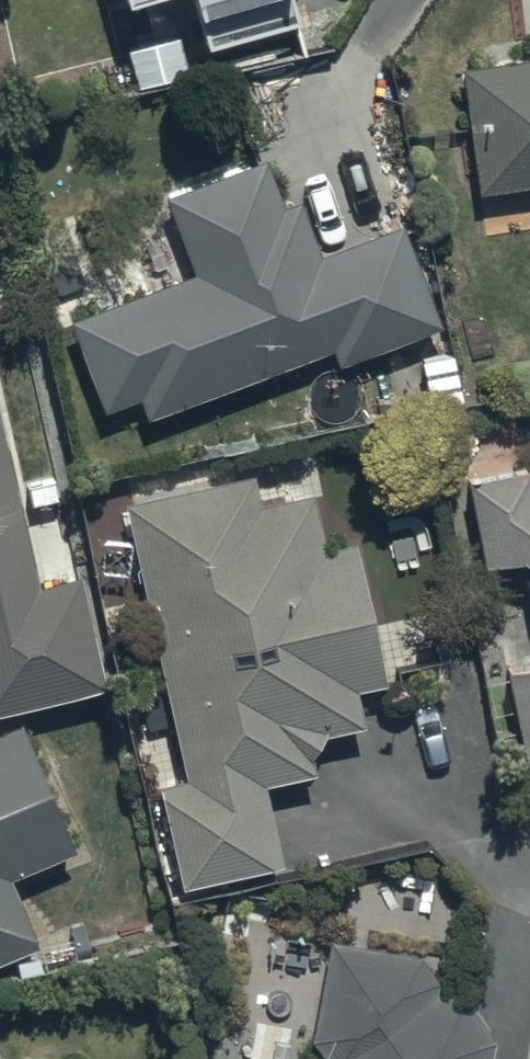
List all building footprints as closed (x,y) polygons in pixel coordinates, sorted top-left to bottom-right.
[(197,15),(203,13),(212,45),(302,20),(297,0),(193,0),(197,15)] [(447,67),(469,194),(529,184),(529,53),(447,67)] [(183,269),(58,319),(96,413),(135,398),(143,418),(324,346),(330,362),(426,323),(387,224),(313,253),(289,194),(281,198),(263,152),(154,195),(183,269)] [(78,696),(101,690),(71,571),(33,581),(0,436),(0,714),(78,696)] [(320,549),(302,465),(117,504),(177,779),(143,787),(169,888),(273,861),(254,786),(304,771),(304,750),(314,733),(358,725),(350,689),(382,683),(353,542),(320,549)] [(523,479),(520,466),(457,480),(476,565),(511,557),(529,641),(529,478),(523,479)] [(496,670),(517,761),(529,758),(529,663),(496,670)] [(14,727),(0,733),(0,875),(64,849),(14,727)] [(27,949),(0,881),(0,960),(27,949)] [(320,939),(302,1043),(329,1048),(327,1058),(479,1058),(482,1042),(455,997),(430,991),(413,953),(320,939)]
